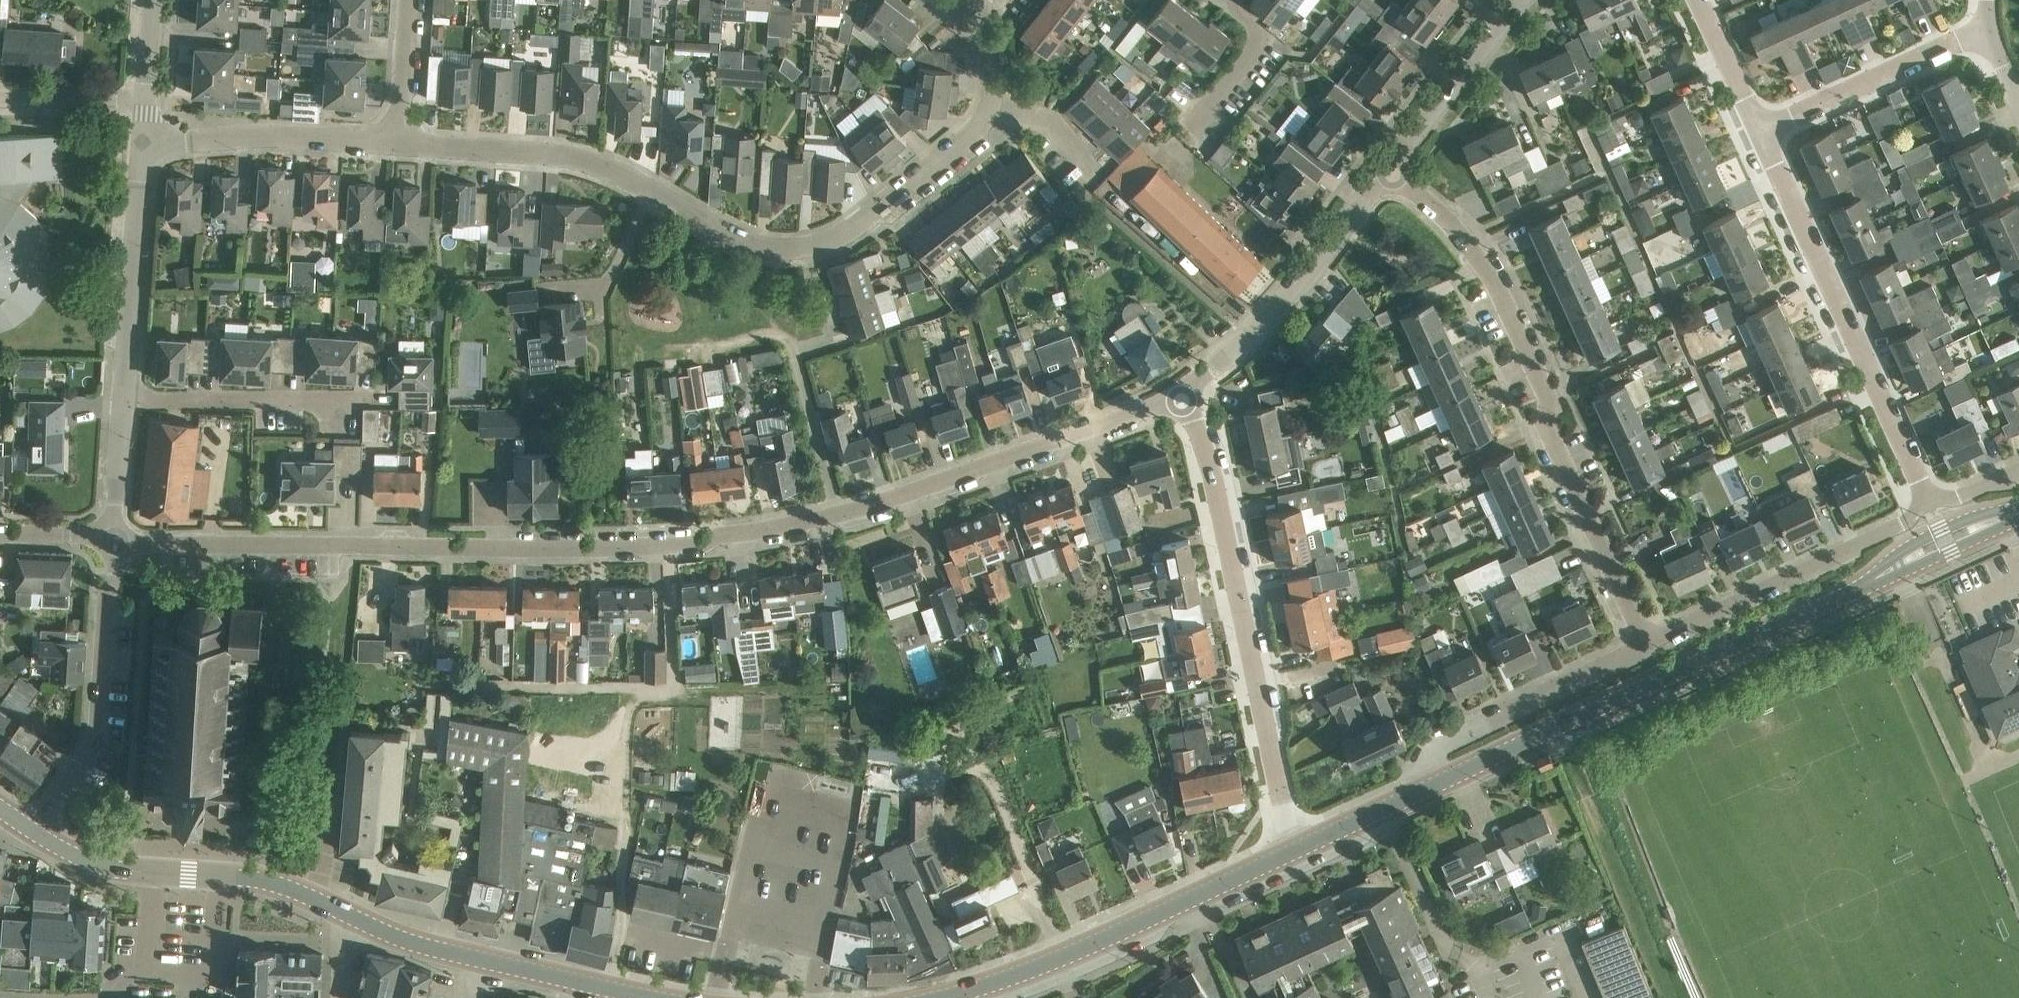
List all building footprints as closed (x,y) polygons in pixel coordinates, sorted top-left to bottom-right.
[(8,17),(9,17),(11,0),(0,0),(0,16),(8,17)] [(238,27),(239,3),(200,0),(199,24),(238,27)] [(371,12),(372,0),(333,0),(332,10),(371,12)] [(434,11),(446,12),(447,0),(435,0),(434,11)] [(502,25),(504,0),(491,0),(490,25),(502,25)] [(502,25),(502,26),(514,27),(514,16),(516,16),(517,0),(504,0),(502,25)] [(562,30),(571,31),(573,11),(574,0),(541,0),(561,1),(560,30),(562,30)] [(573,11),(585,11),(586,0),(574,0),(573,11)] [(644,0),(631,0),(628,35),(641,36),(642,15),(644,0)] [(642,15),(656,16),(657,0),(644,0),(642,15)] [(713,0),(702,0),(701,20),(702,20),(703,26),(710,26),(710,29),(711,29),(713,0)] [(711,29),(723,30),(724,18),(747,20),(748,4),(749,4),(749,0),(713,0),(711,29)] [(817,0),(793,0),(792,11),(781,11),(780,35),(779,47),(787,47),(787,36),(793,36),(794,20),(802,20),(803,8),(816,9),(817,0)] [(816,9),(815,24),(841,25),(838,39),(850,42),(853,31),(854,24),(853,23),(856,11),(841,10),(842,0),(817,0),(816,9)] [(873,47),(882,35),(907,3),(902,0),(899,0),(895,5),(889,0),(883,0),(880,4),(875,0),(859,0),(856,11),(853,23),(854,24),(853,31),(873,47)] [(1030,13),(1062,38),(1075,21),(1049,0),(1048,0),(1042,8),(1037,4),(1030,13)] [(1075,21),(1089,4),(1084,0),(1049,0),(1075,21)] [(1150,20),(1147,24),(1166,39),(1189,10),(1189,9),(1187,11),(1182,7),(1183,5),(1177,0),(1166,0),(1150,20)] [(1251,3),(1280,26),(1295,7),(1286,0),(1253,0),(1251,3)] [(1335,3),(1330,0),(1319,0),(1314,7),(1326,15),(1335,3)] [(1357,2),(1384,23),(1398,34),(1399,34),(1406,25),(1427,41),(1433,33),(1437,36),(1446,24),(1417,0),(1409,0),(1403,8),(1393,0),(1391,0),(1385,8),(1375,0),(1359,0),(1357,2)] [(1446,24),(1456,12),(1451,9),(1458,0),(1417,0),(1446,24)] [(1615,14),(1609,0),(1580,0),(1592,25),(1580,30),(1591,54),(1604,48),(1599,37),(1607,33),(1601,20),(1615,14)] [(1615,14),(1621,28),(1633,23),(1641,40),(1653,34),(1637,0),(1609,0),(1615,14)] [(1813,5),(1823,29),(1841,21),(1853,46),(1865,40),(1847,0),(1824,0),(1813,5)] [(1865,40),(1877,35),(1865,10),(1884,1),(1884,0),(1847,0),(1865,40)] [(1913,18),(1926,12),(1920,0),(1905,0),(1913,18)] [(1926,12),(1938,7),(1934,0),(1920,0),(1926,12)] [(907,3),(882,35),(899,49),(894,56),(895,56),(887,65),(891,69),(911,53),(924,42),(915,31),(920,24),(910,16),(915,10),(907,3)] [(1813,5),(1782,19),(1804,68),(1816,63),(1805,38),(1823,29),(1813,5)] [(299,30),(299,42),(326,44),(326,33),(369,36),(371,12),(332,10),(331,23),(313,22),(312,31),(299,30)] [(768,34),(780,35),(781,11),(770,10),(768,34)] [(1190,10),(1189,10),(1166,39),(1185,54),(1210,23),(1211,21),(1207,24),(1195,15),(1194,16),(1188,12),(1190,10)] [(1073,47),(1062,38),(1030,13),(1023,21),(1029,25),(1022,34),(1048,55),(1055,46),(1067,55),(1073,47)] [(1121,15),(1114,24),(1122,30),(1128,21),(1121,15)] [(1326,16),(1318,25),(1325,31),(1333,21),(1326,16)] [(1804,68),(1782,19),(1751,34),(1755,42),(1740,49),(1746,62),(1761,56),(1762,58),(1780,49),(1792,74),(1804,68)] [(1216,28),(1210,23),(1185,54),(1186,54),(1189,50),(1208,65),(1230,36),(1217,26),(1216,28)] [(1398,34),(1384,23),(1370,42),(1380,50),(1372,61),(1402,85),(1418,65),(1397,49),(1405,39),(1399,34),(1398,34)] [(433,37),(443,38),(444,25),(434,24),(433,37)] [(1115,38),(1122,30),(1114,24),(1107,32),(1115,38)] [(1325,31),(1318,25),(1310,35),(1317,41),(1325,31)] [(242,26),(241,38),(267,40),(268,28),(242,26)] [(1915,39),(1910,27),(1898,32),(1904,44),(1915,39)] [(63,32),(7,28),(6,39),(4,59),(32,61),(33,60),(40,60),(39,66),(61,68),(61,58),(73,59),(75,38),(63,37),(63,32)] [(501,40),(513,41),(514,28),(502,28),(501,40)] [(676,38),(685,39),(686,30),(676,29),(676,38)] [(562,30),(560,51),(562,51),(561,56),(580,58),(582,32),(571,32),(571,31),(562,30)] [(711,41),(723,42),(724,32),(712,31),(711,41)] [(560,33),(546,32),(545,44),(559,45),(560,33)] [(779,48),(779,47),(780,35),(768,34),(768,47),(779,48)] [(937,36),(929,43),(933,48),(941,41),(937,36)] [(266,52),(267,40),(241,38),(240,51),(266,52)] [(719,51),(719,42),(676,39),(675,48),(719,51)] [(282,52),(293,52),(293,42),(282,41),(282,52)] [(664,65),(665,42),(653,41),(652,65),(664,65)] [(329,64),(327,79),(366,82),(368,58),(329,55),(329,56),(325,56),(326,44),(299,42),(297,62),(329,64)] [(924,42),(911,53),(920,65),(917,86),(958,92),(959,83),(951,82),(953,70),(945,69),(947,51),(930,48),(924,42)] [(1079,49),(1087,56),(1093,61),(1100,54),(1093,48),(1092,48),(1085,42),(1079,49)] [(1671,52),(1678,65),(1692,58),(1685,45),(1671,52)] [(197,46),(195,70),(234,73),(236,49),(197,46)] [(1569,49),(1545,60),(1558,89),(1572,82),(1576,91),(1600,80),(1589,55),(1575,61),(1569,49)] [(756,52),(747,51),(745,66),(760,67),(761,59),(756,52)] [(472,64),(471,64),(443,62),(444,54),(431,53),(428,98),(440,98),(439,102),(444,103),(446,105),(453,106),(455,103),(469,104),(469,100),(472,64)] [(1148,62),(1139,54),(1133,61),(1142,69),(1148,62)] [(496,106),(510,107),(510,103),(512,67),(511,67),(484,65),(484,57),(471,56),(471,64),(472,64),(469,100),(469,104),(470,104),(470,100),(481,101),(480,105),(485,105),(487,108),(493,108),(496,106)] [(1085,71),(1093,61),(1087,56),(1078,65),(1085,71)] [(1214,57),(1208,65),(1213,69),(1219,60),(1214,57)] [(510,103),(510,107),(511,103),(522,104),(521,108),(526,108),(528,111),(534,111),(537,109),(551,110),(554,69),(525,67),(525,59),(512,58),(511,67),(512,67),(510,103)] [(1564,101),(1558,89),(1545,60),(1522,70),(1535,99),(1536,99),(1541,111),(1551,107),(1564,101)] [(1352,65),(1338,83),(1353,95),(1353,96),(1363,103),(1360,100),(1367,91),(1386,106),(1396,93),(1397,94),(1402,87),(1401,86),(1402,85),(1372,61),(1362,73),(1352,65)] [(584,63),(565,62),(562,90),(573,90),(572,117),(596,118),(599,79),(583,78),(584,63)] [(1158,70),(1148,62),(1142,69),(1153,77),(1158,70)] [(717,65),(716,82),(731,84),(732,66),(717,65)] [(854,88),(862,80),(846,65),(842,86),(854,88)] [(1115,73),(1125,83),(1132,76),(1122,66),(1115,73)] [(1669,69),(1652,76),(1647,66),(1640,69),(1651,94),(1675,83),(1669,69)] [(766,69),(756,68),(755,86),(767,87),(768,69),(766,69)] [(234,73),(195,70),(194,94),(229,96),(228,111),(237,112),(237,108),(262,109),(263,97),(239,95),(239,92),(237,87),(233,87),(234,73)] [(1172,71),(1167,78),(1177,86),(1182,79),(1172,71)] [(1281,71),(1274,81),(1280,86),(1287,76),(1281,71)] [(812,88),(830,90),(832,74),(813,73),(812,88)] [(1929,100),(1934,112),(1971,95),(1971,94),(1967,96),(1962,87),(1956,74),(1957,74),(1957,73),(1920,90),(1925,101),(1929,100)] [(803,86),(810,87),(811,76),(805,75),(799,80),(799,83),(803,86)] [(1085,126),(1115,94),(1097,77),(1067,109),(1085,126)] [(364,106),(366,82),(327,79),(326,94),(296,90),(295,102),(294,117),(294,119),(320,120),(321,103),(364,106)] [(629,81),(609,80),(607,108),(618,109),(616,136),(640,137),(641,134),(641,125),(643,98),(628,96),(629,81)] [(1273,96),(1280,86),(1274,81),(1267,91),(1273,96)] [(1353,95),(1338,83),(1336,81),(1320,102),(1327,108),(1320,117),(1349,139),(1364,119),(1346,104),(1353,96),(1353,95)] [(899,114),(912,126),(913,125),(928,127),(930,111),(946,114),(948,101),(956,102),(958,92),(917,86),(914,108),(906,107),(900,113),(899,114)] [(795,104),(808,104),(808,91),(796,90),(795,104)] [(1613,106),(1623,102),(1618,92),(1609,97),(1613,106)] [(830,93),(820,93),(824,103),(828,101),(829,100),(830,98),(830,96),(830,93)] [(1115,94),(1085,126),(1103,143),(1133,111),(1115,94)] [(1972,95),(1971,95),(1934,112),(1945,135),(1979,120),(1978,119),(1977,120),(1971,107),(1972,107),(1967,97),(1972,95)] [(1174,105),(1164,96),(1156,105),(1166,114),(1174,105)] [(1663,135),(1695,120),(1684,96),(1652,111),(1663,135)] [(282,116),(294,117),(295,102),(283,101),(282,116)] [(703,101),(703,114),(714,114),(715,101),(703,101)] [(688,104),(664,102),(662,145),(674,146),(674,157),(702,158),(705,118),(687,116),(688,104)] [(1880,108),(1891,132),(1903,126),(1892,102),(1880,108)] [(861,121),(895,163),(903,156),(897,150),(907,142),(901,135),(912,126),(899,114),(900,113),(889,104),(882,110),(878,106),(861,121)] [(1640,124),(1645,121),(1647,116),(1645,110),(1639,108),(1633,111),(1631,117),(1634,122),(1640,124)] [(1879,137),(1891,132),(1880,108),(1868,114),(1879,137)] [(1133,111),(1103,143),(1121,160),(1139,141),(1149,131),(1152,128),(1133,111)] [(1289,128),(1282,136),(1288,141),(1306,155),(1313,145),(1332,160),(1349,139),(1320,117),(1312,127),(1304,121),(1295,133),(1289,128)] [(1617,117),(1595,127),(1609,159),(1631,148),(1617,117)] [(1161,118),(1152,128),(1149,131),(1154,136),(1167,123),(1161,118)] [(1673,158),(1706,143),(1695,120),(1663,135),(1673,158)] [(895,163),(861,121),(844,135),(846,137),(842,140),(857,170),(866,162),(873,170),(882,162),(888,168),(895,163)] [(1812,168),(1841,155),(1834,141),(1856,131),(1852,121),(1802,144),(1802,145),(1803,145),(1813,167),(1812,167),(1812,168)] [(1546,194),(1559,188),(1548,164),(1534,171),(1531,164),(1532,164),(1527,155),(1526,155),(1512,123),(1488,133),(1501,162),(1507,175),(1523,168),(1528,180),(1537,175),(1546,194)] [(656,126),(641,125),(641,134),(655,135),(656,126)] [(1272,129),(1268,134),(1278,142),(1282,136),(1272,129)] [(713,133),(711,181),(722,182),(722,186),(727,186),(729,189),(736,189),(738,187),(752,188),(755,148),(755,135),(727,134),(713,133)] [(1488,168),(1501,162),(1488,133),(1465,144),(1478,173),(1479,172),(1484,185),(1494,180),(1488,168)] [(0,134),(0,330),(15,325),(32,312),(45,295),(51,275),(52,254),(47,234),(36,216),(21,203),(38,176),(64,176),(63,134),(0,134)] [(1950,155),(1961,179),(1997,162),(2002,160),(2001,159),(1997,162),(1993,152),(1992,152),(1986,139),(1988,139),(1987,138),(1950,155)] [(1223,140),(1214,151),(1211,155),(1222,164),(1234,149),(1223,140)] [(1306,155),(1288,141),(1280,152),(1273,161),(1282,168),(1274,178),(1279,181),(1303,200),(1319,180),(1299,164),(1306,155)] [(1906,165),(1932,152),(1927,141),(1901,153),(1906,165)] [(1717,167),(1706,143),(1673,158),(1684,182),(1717,167)] [(787,198),(801,199),(804,147),(803,147),(802,159),(776,157),(777,150),(764,149),(760,193),(772,193),(772,197),(776,198),(778,200),(785,201),(787,198)] [(804,147),(801,199),(802,199),(802,192),(813,192),(813,196),(817,196),(819,199),(826,199),(828,197),(843,198),(845,172),(845,160),(845,158),(816,157),(817,148),(804,147)] [(1007,166),(1029,194),(1039,186),(1050,200),(1059,193),(1026,151),(1007,166)] [(1122,187),(1234,294),(1263,263),(1145,151),(1116,182),(1122,187)] [(1937,164),(1932,152),(1906,165),(1908,168),(1911,176),(1937,164)] [(1848,179),(1853,188),(1881,175),(1871,155),(1847,167),(1841,155),(1812,168),(1813,168),(1823,189),(1823,191),(1848,179)] [(1591,168),(1585,156),(1571,163),(1576,175),(1591,168)] [(1561,158),(1548,164),(1559,188),(1572,182),(1561,158)] [(1620,182),(1629,178),(1622,161),(1612,166),(1620,182)] [(2002,172),(1997,162),(1961,179),(1972,202),(2009,185),(2008,184),(2007,185),(2001,172),(2002,172)] [(286,168),(261,166),(257,205),(275,207),(273,222),(292,224),(296,177),(295,176),(294,181),(285,180),(286,168)] [(1007,166),(988,181),(1018,219),(1018,220),(1020,223),(1028,216),(1018,204),(1029,194),(1007,166)] [(1717,167),(1684,182),(1695,205),(1727,190),(1717,167)] [(1899,172),(1903,182),(1912,178),(1911,176),(1908,168),(1899,172)] [(223,174),(215,173),(211,221),(216,226),(228,227),(228,229),(247,231),(249,202),(238,202),(239,175),(237,175),(237,173),(234,169),(226,169),(223,172),(223,174)] [(331,172),(306,170),(303,209),(320,210),(319,226),(338,227),(340,199),(329,198),(331,172)] [(1842,232),(1871,219),(1865,207),(1890,195),(1881,175),(1853,188),(1857,198),(1832,209),(1832,211),(1833,210),(1843,232),(1842,232)] [(192,204),(194,178),(169,176),(167,215),(183,217),(182,231),(202,233),(203,205),(192,204)] [(1018,219),(988,181),(985,178),(966,193),(989,221),(998,213),(1009,227),(1018,220),(1018,219)] [(1632,183),(1629,178),(1620,182),(1627,199),(1637,195),(1632,183)] [(1605,180),(1584,190),(1589,200),(1610,190),(1605,180)] [(477,183),(447,181),(444,221),(486,224),(488,191),(476,190),(477,183)] [(1308,204),(1303,200),(1279,181),(1271,191),(1264,185),(1251,202),(1264,214),(1270,207),(1292,225),(1308,204)] [(375,184),(351,182),(348,221),(365,222),(364,239),(366,239),(383,240),(385,212),(374,211),(375,184)] [(421,187),(396,185),(394,224),(411,226),(410,242),(428,243),(430,214),(419,213),(421,187)] [(542,243),(542,242),(544,218),(524,217),(526,190),(502,189),(499,227),(515,228),(514,244),(534,245),(534,242),(542,243)] [(1515,192),(1511,194),(1492,202),(1498,215),(1521,205),(1515,192)] [(1563,199),(1569,210),(1583,204),(1577,192),(1563,199)] [(966,193),(947,208),(980,249),(988,243),(977,230),(989,221),(966,193)] [(1080,208),(1072,197),(1062,206),(1070,216),(1080,208)] [(1915,219),(1920,220),(1929,216),(1928,213),(1922,198),(1912,203),(1910,207),(1915,219)] [(545,202),(544,218),(542,242),(558,244),(558,233),(588,235),(588,233),(603,234),(604,205),(558,202),(558,210),(546,209),(546,202),(545,202)] [(1991,244),(2018,231),(2018,211),(2016,205),(2018,204),(2017,203),(1980,220),(1991,244)] [(1931,218),(1936,229),(1936,230),(1962,218),(1956,206),(1931,218)] [(1672,214),(1677,225),(1692,219),(1687,207),(1672,214)] [(961,243),(971,256),(980,250),(980,249),(947,208),(928,223),(951,251),(961,243)] [(1715,249),(1748,234),(1737,210),(1704,226),(1715,249)] [(1532,229),(1542,251),(1573,236),(1562,213),(1530,227),(1532,230),(1532,229)] [(1920,220),(1909,225),(1915,238),(1936,229),(1931,218),(1929,216),(1920,220)] [(1967,229),(1962,218),(1936,230),(1942,241),(1967,229)] [(1655,228),(1652,219),(1638,225),(1642,234),(1655,228)] [(1692,219),(1677,225),(1683,237),(1697,231),(1692,219)] [(1871,219),(1842,232),(1843,233),(1853,255),(1853,256),(1882,243),(1881,242),(1890,238),(1894,236),(1893,232),(1890,226),(1877,232),(1871,219)] [(1091,220),(1077,222),(1080,241),(1094,239),(1091,220)] [(951,251),(928,223),(909,239),(942,280),(951,273),(940,260),(951,251)] [(1612,229),(1617,242),(1631,235),(1625,223),(1612,229)] [(1029,236),(1036,244),(1048,234),(1042,226),(1029,236)] [(1936,230),(1936,229),(1915,238),(1922,254),(1943,245),(1942,241),(1936,230)] [(1991,244),(2002,267),(2018,260),(2018,231),(1991,244)] [(1068,247),(1079,245),(1077,232),(1066,233),(1068,247)] [(1748,234),(1715,249),(1725,273),(1758,258),(1748,234)] [(1617,242),(1622,253),(1636,246),(1631,235),(1617,242)] [(1542,251),(1551,272),(1582,258),(1573,236),(1542,251)] [(382,249),(383,240),(366,239),(366,248),(382,249)] [(998,255),(988,243),(980,249),(987,258),(990,262),(998,255)] [(829,267),(836,290),(871,279),(867,266),(883,261),(879,250),(829,267)] [(911,263),(907,252),(898,254),(902,266),(911,263)] [(1958,273),(1972,266),(1967,255),(1952,262),(1958,273)] [(1908,265),(1904,256),(1899,258),(1898,258),(1890,262),(1862,275),(1862,276),(1863,276),(1873,297),(1872,297),(1872,298),(1901,285),(1895,271),(1908,265)] [(294,280),(315,279),(314,258),(293,259),(294,280)] [(1551,272),(1561,293),(1592,279),(1582,258),(1551,272)] [(1769,281),(1758,258),(1725,273),(1736,297),(1769,281)] [(543,262),(543,274),(564,273),(563,261),(543,262)] [(992,264),(983,271),(987,276),(996,269),(992,264)] [(179,288),(196,284),(191,265),(174,268),(179,288)] [(1650,277),(1645,267),(1632,273),(1637,284),(1650,277)] [(921,270),(905,275),(910,291),(926,286),(921,270)] [(1678,286),(1671,270),(1661,274),(1669,290),(1678,286)] [(1961,284),(1966,295),(1992,283),(1986,271),(1961,284)] [(209,272),(208,286),(241,288),(242,274),(209,272)] [(268,290),(269,274),(252,273),(251,289),(268,290)] [(332,288),(332,274),(318,274),(318,288),(332,288)] [(1650,277),(1637,284),(1642,296),(1656,290),(1650,277)] [(397,279),(382,278),(381,292),(397,293),(397,279)] [(836,290),(844,313),(894,297),(891,286),(875,291),(871,279),(836,290)] [(971,297),(979,289),(969,279),(961,287),(971,297)] [(1561,293),(1571,314),(1601,300),(1592,279),(1561,293)] [(2010,285),(2018,304),(2018,281),(2010,285)] [(1992,283),(1966,295),(1972,306),(1997,294),(1992,283)] [(1906,296),(1901,285),(1872,298),(1873,299),(1873,298),(1883,320),(1883,321),(1887,319),(1891,329),(1941,306),(1937,296),(1938,295),(1932,284),(1906,296)] [(539,305),(537,287),(509,290),(511,308),(539,305)] [(297,301),(308,302),(308,291),(298,291),(297,301)] [(907,292),(894,297),(844,313),(851,336),(902,320),(897,305),(910,301),(907,292)] [(211,303),(226,303),(226,293),(212,293),(211,303)] [(293,294),(274,294),(274,304),(293,305),(293,294)] [(379,297),(365,294),(361,310),(374,313),(379,297)] [(1677,308),(1687,305),(1684,295),(1673,299),(1677,308)] [(446,299),(432,299),(431,317),(445,317),(446,299)] [(466,299),(456,299),(456,307),(466,307),(466,299)] [(1297,345),(1318,363),(1352,323),(1366,317),(1345,299),(1326,322),(1320,318),(1297,345)] [(1714,305),(1719,316),(1733,309),(1728,299),(1714,305)] [(1114,330),(1145,377),(1148,375),(1151,376),(1156,372),(1157,369),(1170,360),(1152,333),(1161,327),(1151,312),(1150,312),(1142,302),(1138,300),(1133,300),(1130,301),(1127,302),(1125,305),(1122,310),(1123,313),(1124,317),(1127,321),(1114,330)] [(1571,314),(1580,335),(1611,321),(1601,300),(1571,314)] [(554,351),(585,349),(584,331),(587,331),(585,312),(582,312),(581,301),(545,304),(546,316),(542,316),(544,335),(532,336),(535,369),(556,368),(554,351)] [(1413,339),(1444,325),(1434,304),(1434,303),(1433,301),(1402,315),(1413,339)] [(1756,340),(1789,325),(1779,302),(1746,317),(1756,340)] [(1902,363),(1931,350),(1926,339),(1953,327),(1948,317),(1947,317),(1941,306),(1891,329),(1895,338),(1892,340),(1892,341),(1893,341),(1902,363)] [(1395,319),(1390,307),(1376,314),(1381,325),(1395,319)] [(1739,322),(1733,309),(1719,316),(1725,328),(1739,322)] [(1719,316),(1712,319),(1717,332),(1725,328),(1719,316)] [(1030,363),(1025,349),(1019,326),(1015,319),(1000,324),(1016,368),(1030,363)] [(1611,321),(1580,335),(1590,356),(1589,356),(1591,359),(1622,345),(1611,321)] [(1029,323),(1019,326),(1025,349),(1030,363),(1033,373),(1046,369),(1043,362),(1055,357),(1050,341),(1037,345),(1029,323)] [(1453,346),(1444,325),(1413,339),(1423,360),(1453,346)] [(1789,325),(1756,340),(1767,364),(1800,349),(1789,325)] [(1655,343),(1659,354),(1664,351),(1669,361),(1685,354),(1674,330),(1658,337),(1659,341),(1655,343)] [(291,336),(289,368),(303,369),(303,365),(308,366),(307,376),(331,377),(334,336),(304,334),(303,337),(291,336)] [(1647,346),(1642,334),(1628,341),(1633,352),(1647,346)] [(206,337),(204,369),(217,370),(217,367),(222,367),(222,376),(246,378),(249,337),(218,335),(218,338),(206,337)] [(249,337),(246,378),(270,380),(271,365),(277,365),(277,367),(289,368),(291,336),(278,335),(278,339),(249,337)] [(204,369),(206,337),(193,336),(193,339),(161,337),(158,379),(185,380),(186,367),(191,367),(191,368),(204,369)] [(334,336),(331,377),(356,379),(356,366),(362,367),(361,370),(376,371),(378,339),(334,336)] [(1990,348),(1996,361),(2018,350),(2018,342),(2016,337),(1990,348)] [(954,344),(957,356),(965,383),(979,379),(967,341),(954,344)] [(1057,348),(1060,356),(1066,372),(1049,378),(1056,400),(1085,389),(1072,351),(1072,352),(1069,344),(1057,348)] [(1931,350),(1902,363),(1903,364),(1913,385),(1912,386),(1913,387),(1942,373),(1947,383),(1972,371),(1967,360),(1954,366),(1944,344),(1931,350)] [(1423,360),(1432,381),(1463,367),(1453,346),(1423,360)] [(756,353),(758,364),(779,360),(777,349),(756,353)] [(1811,372),(1800,349),(1767,364),(1778,387),(1811,372)] [(1671,367),(1669,361),(1664,351),(1659,354),(1638,363),(1644,375),(1657,369),(1659,373),(1671,367)] [(401,389),(400,408),(432,408),(433,355),(392,354),(391,384),(403,384),(403,389),(401,389)] [(726,359),(732,380),(752,375),(745,354),(726,359)] [(974,412),(965,383),(957,356),(936,363),(943,389),(940,390),(944,401),(932,404),(935,414),(933,414),(941,439),(969,430),(965,415),(974,412)] [(32,358),(32,370),(48,370),(48,359),(48,358),(32,358)] [(2006,364),(2011,376),(2018,372),(2018,358),(2006,364)] [(897,377),(907,406),(919,402),(909,369),(905,371),(901,359),(885,364),(890,379),(897,377)] [(1375,381),(1396,372),(1390,360),(1371,368),(1375,381)] [(709,405),(702,363),(688,366),(690,373),(681,375),(686,408),(709,405)] [(720,367),(704,370),(708,394),(723,391),(720,367)] [(724,367),(720,367),(723,387),(724,391),(730,390),(724,367)] [(1472,388),(1463,367),(1432,381),(1442,402),(1472,388)] [(1713,388),(1723,384),(1715,367),(1706,371),(1713,388)] [(1002,387),(999,378),(996,369),(983,373),(990,393),(980,396),(990,423),(1012,416),(1002,387)] [(615,391),(634,390),(633,375),(622,376),(621,370),(614,371),(615,391)] [(1002,387),(1012,416),(1033,408),(1020,371),(999,378),(1002,387)] [(1405,393),(1396,372),(1375,381),(1381,405),(1405,393)] [(1811,372),(1778,387),(1789,411),(1822,396),(1811,372)] [(676,373),(663,375),(665,396),(679,395),(676,373)] [(1349,381),(1353,401),(1367,397),(1365,386),(1363,378),(1349,381)] [(1605,420),(1636,406),(1625,382),(1594,396),(1596,399),(1605,420)] [(1999,392),(2012,420),(2004,423),(2008,433),(2016,429),(2018,428),(2018,383),(1999,392)] [(1731,401),(1723,384),(1713,388),(1721,405),(1731,401)] [(1252,441),(1282,434),(1275,403),(1285,401),(1282,386),(1258,391),(1262,405),(1258,406),(1258,407),(1246,409),(1252,441)] [(1686,394),(1693,408),(1707,402),(1700,387),(1686,394)] [(1472,388),(1442,402),(1452,423),(1482,409),(1472,388)] [(1975,395),(1953,405),(1962,424),(1937,436),(1950,463),(1985,446),(1978,431),(1989,426),(1975,395)] [(31,399),(30,450),(30,470),(64,471),(66,400),(31,399)] [(895,454),(923,445),(915,420),(900,424),(895,410),(894,410),(891,400),(869,407),(878,433),(887,430),(895,454)] [(1713,416),(1707,402),(1693,408),(1699,422),(1713,416)] [(1397,410),(1402,421),(1415,415),(1410,403),(1397,410)] [(1837,405),(1792,425),(1799,441),(1844,420),(1837,405)] [(1605,420),(1615,440),(1645,426),(1636,406),(1605,420)] [(380,440),(380,408),(364,407),(364,440),(380,440)] [(480,408),(480,436),(523,435),(521,407),(480,408)] [(422,430),(436,431),(437,410),(423,409),(422,430)] [(1482,409),(1452,423),(1462,447),(1493,433),(1492,430),(1482,409)] [(849,411),(823,419),(831,447),(842,444),(848,469),(876,460),(868,433),(856,436),(852,427),(854,426),(849,411)] [(1396,412),(1387,416),(1391,425),(1400,421),(1396,412)] [(745,443),(741,426),(739,427),(737,414),(723,418),(726,431),(729,430),(734,446),(745,443)] [(1407,432),(1421,426),(1415,415),(1402,421),(1407,432)] [(1737,415),(1727,420),(1735,436),(1745,432),(1737,415)] [(1372,416),(1357,419),(1363,443),(1377,440),(1372,416)] [(201,425),(198,424),(153,418),(142,510),(189,516),(201,425)] [(775,432),(774,426),(759,429),(760,435),(759,435),(771,493),(801,487),(801,486),(800,486),(795,462),(798,462),(792,428),(775,432)] [(1615,440),(1625,462),(1655,448),(1645,426),(1615,440)] [(1282,434),(1252,441),(1259,473),(1271,471),(1275,470),(1278,485),(1303,480),(1300,466),(1305,465),(1298,431),(1282,435),(1282,434)] [(510,477),(510,513),(558,513),(558,477),(553,477),(553,453),(525,453),(525,438),(517,438),(517,453),(515,453),(515,477),(510,477)] [(1655,448),(1625,462),(1634,482),(1635,485),(1652,477),(1665,471),(1660,458),(1676,451),(1671,440),(1655,448)] [(285,460),(284,497),(288,497),(288,501),(302,501),(303,498),(335,499),(336,470),(362,471),(363,443),(335,442),(334,461),(285,460)] [(1688,458),(1689,460),(1665,471),(1652,477),(1657,488),(1694,471),(1718,460),(1712,447),(1688,458)] [(1450,448),(1436,454),(1441,466),(1455,460),(1450,448)] [(731,465),(718,466),(721,495),(748,491),(744,463),(743,463),(741,450),(729,452),(731,465)] [(1494,487),(1525,473),(1515,452),(1514,450),(1484,464),(1494,487)] [(399,453),(387,452),(376,452),(375,499),(398,500),(399,468),(399,453)] [(721,495),(718,466),(703,468),(701,452),(690,453),(692,469),(691,469),(695,498),(721,495)] [(1725,485),(1745,479),(1737,452),(1717,458),(1725,485)] [(399,468),(398,500),(422,501),(423,453),(413,453),(413,469),(399,468)] [(1167,453),(1133,462),(1141,490),(1160,484),(1167,505),(1180,501),(1174,480),(1175,480),(1167,453)] [(656,471),(657,500),(683,499),(680,454),(669,454),(670,470),(656,471)] [(657,500),(656,471),(655,458),(639,458),(639,457),(627,457),(629,502),(657,500)] [(1458,465),(1432,477),(1436,485),(1447,480),(1449,484),(1463,477),(1458,465)] [(1822,490),(1822,489),(1811,466),(1787,477),(1797,498),(1775,508),(1789,538),(1791,537),(1792,540),(1795,541),(1805,536),(1806,533),(1805,531),(1821,523),(1809,495),(1822,490)] [(1822,489),(1822,490),(1823,490),(1829,504),(1840,499),(1846,512),(1847,511),(1846,510),(1878,496),(1878,497),(1879,496),(1866,468),(1865,468),(1865,469),(1822,489)] [(1534,494),(1525,473),(1494,487),(1504,508),(1534,494)] [(1268,513),(1273,536),(1306,530),(1306,531),(1319,528),(1315,512),(1326,510),(1324,502),(1346,497),(1343,481),(1310,487),(1314,504),(1301,507),(1301,506),(1268,513)] [(1072,483),(1046,493),(1057,523),(1071,518),(1074,526),(1086,522),(1093,543),(1105,539),(1094,509),(1083,513),(1072,483)] [(1105,539),(1105,540),(1117,536),(1143,526),(1128,484),(1090,498),(1094,509),(1105,539)] [(1041,528),(1057,523),(1046,493),(1019,502),(1033,541),(1044,537),(1041,528)] [(1544,515),(1534,494),(1504,508),(1513,529),(1544,515)] [(1769,511),(1764,500),(1758,503),(1763,514),(1769,511)] [(972,519),(983,549),(988,563),(1007,556),(1008,559),(1020,555),(1013,536),(1008,538),(998,510),(972,519)] [(1448,533),(1462,527),(1457,515),(1430,527),(1436,540),(1448,533)] [(1553,536),(1544,515),(1513,529),(1514,530),(1503,534),(1507,546),(1519,541),(1524,552),(1555,538),(1553,535),(1553,536)] [(1688,536),(1700,530),(1698,527),(1694,518),(1671,529),(1677,541),(1660,548),(1679,589),(1712,574),(1699,546),(1694,549),(1688,536)] [(983,549),(972,519),(945,528),(959,566),(970,562),(967,555),(983,549)] [(1713,520),(1698,527),(1700,530),(1713,558),(1714,558),(1713,555),(1726,549),(1733,564),(1766,549),(1753,521),(1720,536),(1713,520)] [(1467,539),(1462,527),(1448,533),(1453,545),(1467,539)] [(1413,529),(1405,529),(1412,550),(1419,547),(1413,529)] [(1311,556),(1306,531),(1306,530),(1273,536),(1278,563),(1311,556)] [(1059,534),(1063,543),(1071,540),(1068,531),(1059,534)] [(1159,576),(1196,568),(1189,539),(1163,544),(1166,560),(1156,562),(1158,570),(1159,576)] [(1056,546),(1064,569),(1071,567),(1076,581),(1083,578),(1078,564),(1080,564),(1071,540),(1063,543),(1056,546)] [(1121,548),(1109,553),(1113,562),(1134,554),(1130,545),(1121,548)] [(1316,558),(1319,572),(1346,566),(1343,547),(1319,552),(1320,557),(1316,558)] [(924,573),(916,548),(874,563),(882,586),(878,588),(885,607),(921,594),(914,576),(924,573)] [(1034,580),(1057,572),(1049,548),(1026,556),(1034,580)] [(73,553),(19,551),(17,603),(32,603),(32,607),(43,607),(42,604),(70,605),(71,591),(73,553)] [(1405,559),(1412,573),(1429,565),(1422,551),(1405,559)] [(1511,571),(1518,587),(1522,594),(1563,575),(1552,552),(1511,571)] [(1034,580),(1026,556),(1012,561),(1020,584),(1034,580)] [(1505,574),(1497,556),(1464,572),(1472,589),(1505,574)] [(1349,565),(1346,566),(1319,572),(1323,591),(1336,588),(1353,584),(1349,565)] [(998,567),(989,570),(998,593),(1006,590),(998,567)] [(1158,570),(1146,572),(1148,585),(1159,583),(1161,593),(1172,591),(1175,603),(1202,598),(1196,568),(1159,576),(1158,570)] [(792,573),(795,601),(796,611),(815,608),(814,599),(826,597),(823,570),(792,573)] [(989,596),(998,593),(989,570),(981,573),(989,596)] [(1432,585),(1426,571),(1410,578),(1416,592),(1432,585)] [(1133,581),(1134,586),(1135,587),(1148,585),(1146,572),(1132,575),(1133,581)] [(795,601),(792,573),(760,577),(763,605),(795,601)] [(737,651),(756,649),(753,618),(741,619),(737,579),(710,582),(713,611),(715,633),(734,631),(737,651)] [(713,611),(710,582),(683,584),(686,613),(713,611)] [(395,600),(393,648),(409,649),(410,634),(426,634),(426,617),(424,617),(425,584),(399,583),(399,600),(395,600)] [(930,592),(935,605),(945,634),(967,626),(953,584),(930,592)] [(478,613),(479,586),(450,585),(450,613),(478,613)] [(479,586),(478,613),(507,613),(508,586),(479,586)] [(552,616),(553,587),(524,587),(524,615),(551,616),(552,616)] [(551,616),(551,630),(551,680),(567,680),(568,633),(571,633),(571,617),(580,617),(581,588),(553,587),(552,616),(551,616)] [(654,587),(627,588),(628,617),(655,616),(654,587)] [(1522,594),(1518,587),(1494,598),(1512,635),(1495,643),(1507,670),(1537,656),(1525,630),(1524,630),(1522,625),(1533,619),(1521,594),(1522,594)] [(589,617),(589,633),(589,652),(611,652),(610,630),(628,629),(628,617),(627,588),(599,588),(600,616),(589,617)] [(1290,621),(1324,614),(1341,611),(1336,588),(1323,591),(1319,591),(1319,590),(1286,598),(1290,621)] [(1125,609),(1144,605),(1142,596),(1123,600),(1125,609)] [(1413,598),(1397,601),(1399,613),(1416,610),(1413,598)] [(194,808),(232,810),(235,810),(236,804),(242,804),(242,800),(240,800),(241,784),(242,784),(242,780),(241,780),(242,768),(243,768),(243,764),(242,764),(243,753),(244,753),(244,748),(243,748),(244,737),(245,737),(245,733),(244,733),(246,706),(247,706),(247,702),(246,702),(246,690),(248,690),(248,686),(247,686),(247,674),(249,675),(249,671),(248,671),(248,659),(250,659),(250,655),(261,656),(264,607),(233,605),(233,612),(221,611),(219,605),(210,600),(200,599),(191,604),(186,612),(185,617),(174,617),(172,608),(164,607),(160,616),(156,615),(155,620),(157,620),(155,649),(154,649),(153,653),(155,653),(154,665),(153,665),(153,669),(154,669),(153,681),(152,681),(152,685),(153,685),(152,696),(151,696),(151,700),(152,700),(150,727),(149,727),(149,731),(150,732),(150,743),(148,743),(148,747),(149,747),(149,758),(147,758),(147,762),(148,762),(148,774),(146,774),(146,778),(147,778),(147,794),(144,794),(144,798),(150,799),(150,805),(194,808)] [(1130,625),(1150,621),(1175,616),(1172,601),(1126,611),(1126,612),(1129,625),(1130,625)] [(1584,601),(1554,615),(1566,642),(1596,629),(1584,601)] [(847,637),(843,608),(824,611),(827,640),(847,637)] [(1324,614),(1290,621),(1296,647),(1318,642),(1321,657),(1354,650),(1351,632),(1346,634),(1343,621),(1341,611),(1324,614)] [(1129,625),(1126,612),(1119,614),(1123,627),(1129,625)] [(1182,652),(1212,646),(1207,623),(1178,629),(1175,616),(1150,621),(1153,635),(1159,634),(1163,656),(1182,652)] [(753,618),(756,649),(776,647),(773,617),(753,618)] [(696,623),(681,625),(682,635),(697,634),(696,623)] [(459,625),(449,624),(449,641),(459,641),(459,625)] [(508,628),(508,625),(507,625),(496,625),(496,642),(498,642),(497,663),(510,663),(511,641),(508,641),(508,628)] [(1130,625),(1129,625),(1123,627),(1125,635),(1132,633),(1130,625)] [(1413,625),(1358,637),(1362,655),(1417,643),(1413,625)] [(1961,647),(1986,703),(1985,703),(1998,732),(2018,722),(2018,668),(2010,648),(2018,644),(2018,633),(2016,625),(2003,631),(2001,629),(1961,647)] [(52,678),(83,680),(86,642),(55,640),(56,629),(42,628),(40,660),(54,661),(52,678)] [(551,680),(551,630),(536,629),(535,661),(531,661),(531,680),(551,680)] [(385,638),(359,637),(359,659),(385,660),(385,638)] [(1458,660),(1449,642),(1428,652),(1425,653),(1436,677),(1449,670),(1459,692),(1474,686),(1475,688),(1478,689),(1487,685),(1488,682),(1487,679),(1488,679),(1475,651),(1458,660)] [(1182,652),(1163,656),(1168,678),(1144,683),(1146,695),(1178,688),(1175,677),(1217,669),(1212,646),(1182,652)] [(667,649),(647,648),(647,680),(666,680),(667,649)] [(18,671),(30,664),(24,653),(11,660),(18,671)] [(717,677),(716,661),(685,664),(687,679),(717,677)] [(833,677),(847,678),(848,664),(833,664),(833,677)] [(3,694),(14,678),(0,668),(0,692),(3,694)] [(29,704),(40,689),(29,681),(25,685),(17,678),(0,704),(0,709),(6,713),(10,708),(25,718),(33,707),(29,704)] [(1028,686),(1025,678),(1001,688),(1004,695),(1028,686)] [(1354,681),(1326,694),(1334,712),(1336,711),(1348,736),(1343,738),(1355,765),(1407,742),(1382,686),(1365,694),(1378,722),(1364,728),(1352,701),(1361,697),(1354,681)] [(437,692),(428,691),(425,725),(434,726),(437,692)] [(480,877),(488,879),(521,885),(526,797),(529,732),(452,717),(454,693),(443,692),(438,750),(424,749),(423,756),(447,758),(486,765),(480,877)] [(361,699),(358,696),(354,697),(352,700),(352,704),(356,707),(360,706),(362,703),(361,699)] [(1158,701),(1157,696),(1149,698),(1151,706),(1154,706),(1158,701)] [(32,791),(34,788),(51,764),(34,752),(44,737),(22,722),(0,753),(0,764),(20,778),(18,780),(32,791)] [(1188,747),(1179,749),(1182,767),(1208,763),(1209,768),(1211,780),(1214,780),(1215,786),(1228,783),(1232,800),(1230,800),(1231,807),(1234,809),(1244,807),(1246,804),(1245,797),(1247,797),(1236,748),(1215,752),(1215,753),(1211,754),(1205,725),(1184,728),(1188,747)] [(345,817),(342,847),(362,849),(361,856),(361,859),(368,860),(373,867),(399,848),(394,841),(385,848),(383,846),(386,817),(402,818),(408,741),(411,741),(412,731),(402,731),(402,734),(352,729),(352,730),(349,771),(347,789),(345,817)] [(1011,744),(1006,729),(996,732),(1002,747),(1011,744)] [(909,762),(912,742),(871,736),(868,756),(909,762)] [(1002,749),(1007,762),(1019,757),(1015,744),(1002,749)] [(1182,767),(1179,749),(1171,750),(1173,775),(1180,774),(1183,789),(1187,809),(1230,800),(1232,800),(1228,783),(1215,786),(1214,780),(1211,780),(1209,768),(1208,763),(1182,767)] [(1549,753),(1538,758),(1542,768),(1553,763),(1549,753)] [(696,786),(697,768),(678,767),(678,785),(696,786)] [(652,773),(641,772),(640,782),(652,783),(652,773)] [(656,775),(655,783),(666,784),(666,776),(656,775)] [(675,776),(668,775),(667,784),(675,785),(675,776)] [(686,794),(683,804),(697,807),(700,797),(686,794)] [(584,884),(593,844),(598,822),(577,818),(575,829),(565,827),(568,807),(526,797),(525,818),(521,885),(520,894),(516,910),(514,918),(534,922),(531,934),(532,934),(541,936),(544,934),(559,937),(561,940),(569,942),(570,940),(572,940),(581,897),(583,896),(584,884)] [(910,838),(907,840),(923,875),(930,890),(950,881),(942,865),(951,861),(935,827),(934,827),(933,797),(911,797),(910,838)] [(663,798),(661,808),(675,811),(677,801),(663,798)] [(1148,859),(1175,847),(1153,798),(1125,811),(1133,828),(1115,836),(1128,865),(1147,856),(1148,859)] [(464,818),(417,807),(415,818),(452,826),(449,843),(458,845),(464,818)] [(1556,841),(1543,812),(1503,830),(1509,843),(1497,848),(1507,871),(1534,859),(1530,852),(1556,841)] [(1045,836),(1061,829),(1054,813),(1037,820),(1045,836)] [(598,822),(593,844),(615,849),(619,827),(598,822)] [(896,915),(895,915),(896,925),(897,949),(907,949),(907,965),(925,956),(927,960),(951,949),(917,877),(923,875),(907,840),(890,848),(879,853),(895,888),(886,892),(896,915)] [(1480,840),(1441,858),(1457,894),(1507,871),(1497,848),(1487,853),(1480,840)] [(1038,848),(1046,867),(1057,863),(1049,843),(1038,848)] [(1059,868),(1071,894),(1098,882),(1086,855),(1084,856),(1079,844),(1067,849),(1073,861),(1059,868)] [(373,867),(371,874),(376,875),(377,875),(382,876),(377,896),(389,899),(407,903),(432,908),(443,911),(444,911),(448,891),(455,862),(428,856),(426,866),(419,864),(392,858),(390,856),(400,849),(399,848),(373,867)] [(2,875),(6,855),(8,856),(9,854),(7,854),(8,851),(0,849),(0,881),(2,875)] [(632,914),(673,924),(686,865),(664,860),(635,854),(628,888),(637,890),(632,914)] [(673,924),(695,929),(709,865),(688,860),(686,865),(673,924)] [(1424,940),(1418,927),(1420,926),(1419,925),(1418,925),(1416,920),(1413,913),(1414,913),(1413,912),(1412,912),(1407,900),(1407,899),(1406,899),(1401,887),(1402,887),(1401,885),(1397,887),(1390,871),(1391,870),(1388,864),(1366,874),(1369,880),(1332,897),(1331,894),(1329,895),(1330,895),(1318,901),(1318,900),(1314,902),(1315,902),(1312,904),(1305,907),(1304,906),(1301,908),(1302,908),(1293,912),(1292,913),(1291,912),(1288,914),(1288,915),(1279,919),(1278,918),(1275,920),(1275,921),(1266,925),(1265,924),(1260,926),(1261,927),(1256,929),(1252,931),(1251,928),(1245,931),(1246,934),(1239,937),(1239,936),(1237,937),(1260,987),(1274,981),(1281,995),(1275,997),(1321,997),(1313,980),(1306,983),(1300,969),(1316,962),(1335,953),(1353,945),(1346,928),(1346,927),(1362,920),(1397,997),(1395,997),(1453,997),(1449,990),(1435,996),(1429,985),(1444,978),(1443,977),(1441,978),(1433,960),(1424,940)] [(709,865),(695,929),(717,934),(731,870),(709,865)] [(1588,871),(1586,876),(1588,882),(1593,885),(1599,883),(1602,877),(1600,872),(1594,869),(1588,871)] [(997,879),(1004,896),(1021,888),(1013,872),(997,879)] [(11,902),(12,901),(20,901),(25,881),(2,875),(0,881),(0,915),(5,915),(6,902),(11,902)] [(520,894),(521,885),(488,879),(480,877),(473,876),(469,893),(467,893),(460,924),(498,933),(504,907),(516,910),(520,894)] [(12,901),(11,902),(41,905),(69,907),(71,881),(37,879),(35,903),(20,901),(12,901)] [(570,940),(569,942),(570,942),(567,952),(606,961),(613,930),(612,930),(616,911),(612,910),(617,890),(596,885),(584,884),(583,896),(581,897),(572,940),(570,940)] [(955,919),(944,923),(954,946),(965,941),(965,942),(999,927),(988,903),(985,905),(979,891),(957,901),(963,914),(954,918),(955,919)] [(37,955),(38,934),(41,905),(11,902),(6,902),(5,915),(0,981),(0,984),(31,987),(33,954),(37,955)] [(1532,915),(1546,917),(1548,905),(1534,902),(1532,915)] [(69,907),(41,905),(38,934),(48,934),(48,935),(79,938),(87,939),(87,935),(99,936),(99,939),(105,939),(106,914),(102,910),(69,907)] [(872,921),(872,934),(838,927),(831,961),(870,969),(870,978),(907,977),(903,967),(907,965),(907,949),(897,949),(896,925),(895,915),(891,918),(871,918),(872,921)] [(1526,916),(1515,920),(1519,931),(1530,927),(1526,916)] [(1614,927),(1582,940),(1583,942),(1584,941),(1607,997),(1656,997),(1625,923),(1614,927)] [(38,934),(37,955),(42,955),(72,958),(71,961),(103,963),(105,939),(99,939),(99,936),(87,935),(87,939),(79,938),(48,935),(48,934),(38,934)] [(276,951),(276,950),(240,949),(239,967),(238,977),(239,977),(238,997),(275,997),(275,982),(284,983),(283,997),(321,997),(321,984),(322,952),(276,951)] [(405,963),(406,959),(369,950),(357,997),(395,997),(405,963)] [(432,970),(405,963),(395,997),(425,997),(432,970)] [(1193,971),(1180,979),(1177,974),(1162,984),(1165,989),(1153,997),(1203,997),(1208,995),(1193,971)]
